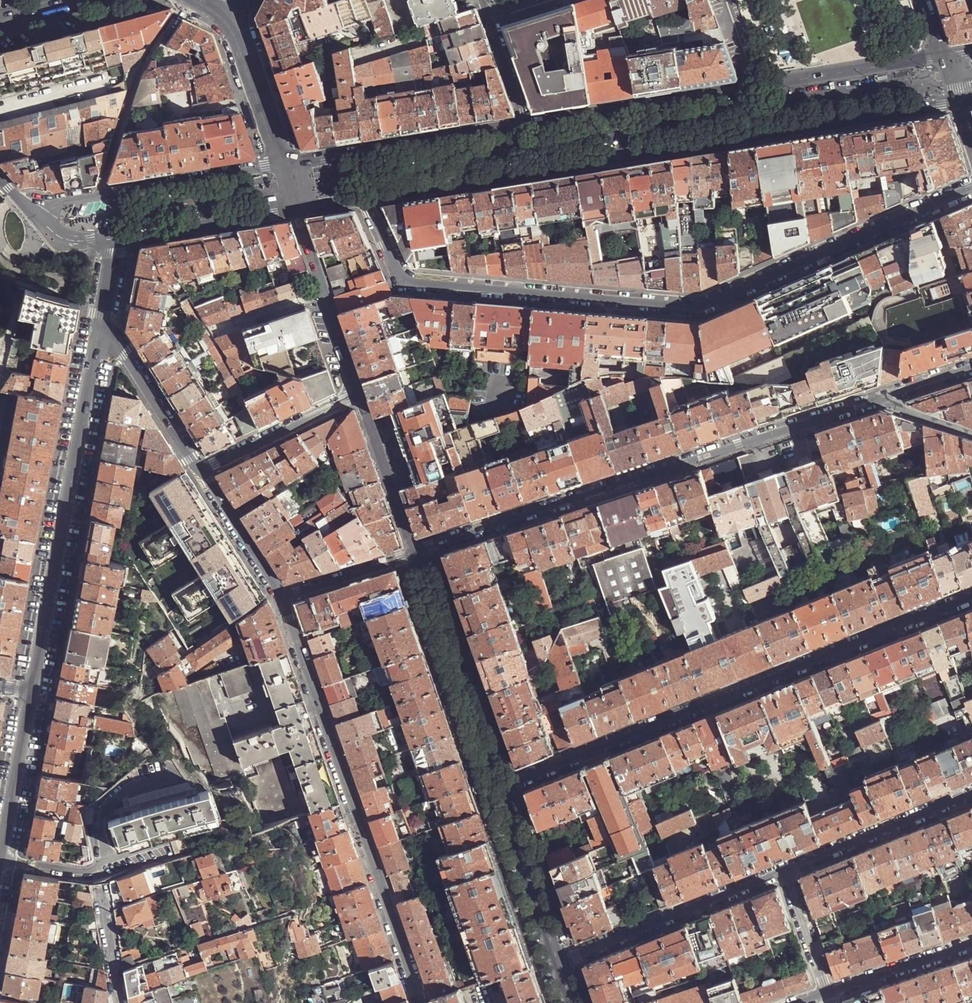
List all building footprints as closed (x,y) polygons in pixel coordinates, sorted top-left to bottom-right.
[(260,17),(263,27),(289,19),(291,18),(298,16),(296,10),(304,7),(305,13),(330,5),(328,0),(269,0),(260,17)] [(291,18),(300,44),(346,29),(373,20),(380,41),(381,41),(396,36),(389,15),(384,0),(346,0),(330,5),(305,13),(298,16),(291,18)] [(389,15),(396,36),(421,27),(419,21),(418,22),(415,15),(417,14),(414,7),(413,7),(411,0),(384,0),(389,15)] [(413,7),(414,7),(417,14),(415,15),(418,22),(419,21),(421,27),(426,26),(439,21),(460,14),(456,0),(411,0),(413,7)] [(637,95),(631,60),(629,54),(626,46),(611,48),(598,50),(599,52),(588,53),(587,48),(595,47),(596,45),(595,33),(593,27),(610,22),(617,20),(611,0),(588,0),(575,4),(592,103),(637,95)] [(617,20),(619,26),(620,28),(630,25),(630,23),(629,20),(654,12),(650,0),(611,0),(617,20)] [(654,12),(655,16),(657,22),(691,12),(690,5),(688,0),(650,0),(654,12)] [(709,0),(688,0),(690,5),(691,12),(693,21),(714,14),(709,0)] [(943,18),(967,11),(969,10),(966,0),(937,0),(938,2),(942,14),(943,18)] [(575,4),(504,27),(535,112),(592,103),(575,4)] [(296,10),(298,16),(305,13),(304,7),(296,10)] [(105,55),(140,46),(141,45),(144,41),(151,39),(172,9),(171,8),(98,28),(105,55)] [(460,14),(439,21),(444,35),(483,23),(480,16),(478,9),(460,14)] [(967,14),(967,11),(943,18),(952,44),(971,41),(971,14),(967,14)] [(629,20),(630,23),(634,22),(638,39),(660,34),(657,22),(655,16),(654,12),(629,20)] [(693,21),(691,12),(657,22),(660,34),(662,39),(663,43),(679,41),(678,34),(684,34),(695,32),(693,21)] [(714,14),(693,21),(695,32),(706,30),(709,45),(725,43),(724,39),(714,14)] [(289,19),(263,27),(272,52),(279,74),(306,66),(303,58),(289,19)] [(166,44),(165,45),(179,50),(187,53),(190,47),(197,50),(195,56),(199,57),(208,61),(222,63),(212,34),(183,20),(166,44)] [(373,20),(346,29),(350,41),(353,49),(362,45),(362,47),(380,41),(373,20)] [(439,21),(426,26),(428,40),(444,35),(439,21)] [(593,27),(595,33),(611,28),(610,23),(610,22),(593,27)] [(483,23),(444,35),(449,48),(488,38),(483,23)] [(109,67),(106,58),(105,55),(98,28),(37,44),(21,48),(0,54),(0,96),(109,67)] [(662,39),(660,34),(638,39),(639,43),(662,39)] [(444,35),(428,40),(429,46),(431,53),(439,51),(449,48),(444,35)] [(610,37),(611,48),(626,46),(625,42),(623,35),(610,37)] [(488,38),(449,48),(452,57),(454,63),(493,52),(488,38)] [(353,49),(350,41),(338,44),(341,53),(351,49),(353,49)] [(709,45),(677,50),(684,88),(737,79),(738,78),(725,43),(709,45)] [(429,46),(411,51),(415,77),(427,76),(429,89),(436,88),(435,77),(433,69),(431,53),(429,46)] [(676,46),(629,54),(631,60),(637,95),(662,91),(684,88),(677,50),(676,46)] [(106,58),(109,67),(123,64),(124,71),(125,70),(141,55),(145,48),(106,58)] [(335,48),(321,52),(323,59),(325,58),(337,54),(335,48)] [(449,48),(439,51),(441,60),(452,57),(449,48)] [(340,144),(365,140),(364,126),(358,87),(355,69),(356,68),(353,49),(351,49),(341,53),(337,54),(339,66),(344,98),(340,98),(341,108),(343,120),(336,121),(340,144)] [(411,51),(393,57),(396,81),(402,80),(408,79),(415,77),(411,51)] [(431,53),(433,69),(451,64),(454,63),(452,57),(441,60),(439,51),(431,53)] [(321,52),(303,58),(306,66),(316,62),(324,60),(323,59),(321,52)] [(499,67),(493,52),(454,63),(451,64),(453,74),(454,75),(471,72),(489,69),(499,67)] [(377,84),(396,81),(393,57),(374,63),(377,84)] [(156,60),(151,60),(146,69),(156,68),(156,60)] [(209,102),(234,97),(228,79),(222,63),(208,61),(200,64),(191,67),(195,88),(196,95),(206,94),(209,102)] [(283,84),(320,72),(316,62),(306,66),(279,74),(283,84)] [(156,68),(146,69),(141,80),(157,79),(159,94),(195,88),(191,67),(191,63),(176,65),(163,67),(156,68)] [(366,86),(377,84),(374,63),(356,68),(355,69),(358,87),(366,86)] [(451,64),(433,69),(435,77),(439,76),(447,75),(453,74),(451,64)] [(339,66),(328,70),(330,79),(335,98),(340,98),(344,98),(339,66)] [(499,67),(489,69),(491,84),(497,118),(516,115),(499,67)] [(489,69),(471,72),(472,79),(484,77),(485,84),(491,84),(489,69)] [(320,72),(283,84),(287,97),(291,109),(310,103),(316,101),(328,99),(323,82),(320,72)] [(471,72),(454,75),(455,84),(472,81),(472,79),(471,72)] [(453,74),(447,75),(449,86),(455,85),(455,84),(454,75),(453,74)] [(415,77),(408,79),(408,85),(409,92),(417,91),(415,77)] [(484,77),(472,79),(472,81),(473,86),(485,84),(484,77)] [(157,79),(141,80),(132,107),(133,107),(160,103),(159,94),(157,79)] [(335,98),(330,79),(323,82),(328,99),(330,98),(335,98)] [(126,90),(124,81),(118,84),(117,82),(113,83),(113,85),(112,86),(114,93),(126,90)] [(485,84),(473,86),(480,121),(497,118),(491,84),(485,84)] [(441,87),(436,88),(442,127),(462,124),(456,89),(455,85),(449,86),(441,87)] [(365,140),(385,136),(379,97),(368,99),(366,86),(358,87),(364,126),(365,140)] [(473,86),(456,89),(462,124),(480,121),(473,86)] [(423,130),(442,127),(436,88),(429,89),(417,91),(423,130)] [(126,90),(114,93),(0,123),(0,163),(27,156),(28,159),(34,158),(92,143),(110,138),(126,90)] [(405,93),(398,94),(404,133),(423,130),(417,91),(409,92),(405,93)] [(385,136),(404,133),(398,94),(379,97),(385,136)] [(882,95),(870,97),(871,105),(883,103),(882,95)] [(328,99),(316,101),(316,107),(318,117),(333,114),(332,109),(330,98),(328,99)] [(310,103),(291,109),(299,130),(305,150),(323,147),(318,117),(316,107),(312,109),(310,103)] [(230,108),(223,109),(224,116),(239,113),(237,106),(230,108)] [(133,107),(132,107),(126,124),(136,123),(133,107)] [(341,108),(332,109),(333,114),(333,115),(335,115),(336,121),(343,120),(341,108)] [(209,118),(201,120),(204,140),(209,140),(210,147),(206,148),(209,165),(254,158),(254,157),(247,134),(239,113),(224,116),(209,118)] [(333,114),(318,117),(323,147),(340,144),(336,121),(335,115),(333,115),(333,114)] [(948,115),(914,120),(936,187),(968,173),(964,160),(958,142),(956,136),(951,124),(948,115)] [(201,117),(164,123),(165,128),(172,172),(209,165),(206,148),(206,147),(200,148),(199,142),(205,141),(204,140),(201,120),(201,117)] [(142,127),(142,131),(159,129),(158,124),(153,120),(146,121),(142,127)] [(914,120),(874,127),(882,174),(892,172),(918,168),(921,183),(921,186),(922,193),(936,187),(914,120)] [(858,130),(843,132),(851,179),(857,178),(882,174),(874,127),(858,130)] [(144,176),(172,172),(165,128),(159,129),(142,131),(137,131),(144,176)] [(123,133),(107,181),(107,182),(109,182),(144,176),(137,131),(123,133)] [(843,132),(818,136),(828,194),(839,192),(853,190),(853,189),(851,179),(843,132)] [(818,136),(794,140),(804,198),(828,194),(818,136)] [(92,143),(94,154),(106,150),(110,138),(92,143)] [(777,143),(758,146),(768,201),(768,204),(804,198),(794,140),(777,143)] [(758,146),(731,150),(735,195),(735,202),(736,206),(768,201),(758,146)] [(94,154),(77,158),(82,186),(95,184),(106,150),(94,154)] [(731,150),(712,153),(715,196),(728,195),(735,195),(731,150)] [(712,153),(692,156),(695,199),(696,206),(696,207),(704,206),(716,206),(715,196),(712,153)] [(37,186),(47,188),(43,167),(36,168),(34,158),(28,159),(27,156),(0,163),(21,187),(31,186),(37,186)] [(692,156),(673,159),(676,176),(677,201),(685,200),(689,200),(695,199),(692,156)] [(60,162),(65,189),(82,186),(77,158),(60,162)] [(673,159),(629,167),(638,218),(643,217),(663,214),(670,213),(672,221),(679,220),(678,207),(677,201),(676,176),(673,159)] [(52,191),(65,189),(60,162),(43,167),(47,188),(52,191)] [(348,164),(340,165),(338,168),(339,172),(351,170),(350,166),(348,164)] [(629,167),(578,175),(585,215),(587,224),(594,223),(611,220),(612,222),(620,222),(638,219),(638,218),(629,167)] [(893,178),(892,172),(882,174),(883,178),(884,184),(895,182),(894,178),(893,178)] [(857,178),(858,182),(883,178),(882,174),(857,178)] [(578,175),(534,182),(540,223),(548,222),(585,215),(578,175)] [(857,178),(851,179),(853,189),(859,188),(858,182),(857,178)] [(895,182),(884,184),(885,193),(888,208),(895,205),(904,201),(904,199),(902,182),(901,181),(895,182)] [(534,182),(514,186),(520,226),(532,224),(540,223),(534,182)] [(514,186),(494,189),(501,229),(520,226),(514,186)] [(494,189),(476,192),(482,226),(483,233),(494,231),(501,229),(494,189)] [(853,190),(839,192),(839,197),(842,211),(856,209),(854,198),(853,190)] [(476,192),(458,194),(464,229),(482,226),(476,192)] [(885,193),(854,198),(856,209),(858,221),(874,214),(888,208),(885,193)] [(458,194),(441,197),(447,232),(464,229),(458,194)] [(828,194),(804,198),(807,217),(832,213),(829,198),(828,194)] [(441,197),(407,203),(413,237),(416,248),(449,242),(447,232),(441,197)] [(804,198),(768,204),(771,223),(807,217),(804,198)] [(689,200),(685,200),(685,207),(678,207),(679,220),(681,249),(699,247),(699,239),(697,220),(696,207),(696,206),(689,206),(689,200)] [(407,203),(385,206),(400,240),(413,237),(407,203)] [(942,216),(948,234),(971,227),(971,203),(942,216)] [(704,206),(696,207),(697,220),(705,220),(705,219),(705,212),(704,206)] [(842,211),(832,213),(835,231),(848,226),(858,221),(856,209),(842,211)] [(354,211),(326,216),(338,250),(341,258),(371,248),(355,212),(354,211)] [(679,290),(685,291),(682,254),(681,249),(679,220),(672,221),(670,213),(663,214),(664,222),(644,225),(643,217),(638,218),(638,219),(640,228),(644,256),(649,288),(661,289),(679,290)] [(832,213),(807,217),(811,242),(825,235),(835,231),(832,213)] [(326,216),(309,219),(321,256),(338,250),(326,216)] [(807,217),(771,223),(774,243),(776,257),(795,249),(811,242),(807,217)] [(933,220),(912,229),(912,269),(917,284),(945,274),(936,248),(944,246),(941,246),(933,220)] [(290,222),(272,225),(283,258),(301,253),(290,222)] [(548,222),(540,223),(543,241),(544,247),(552,246),(548,222)] [(620,222),(612,222),(613,229),(613,232),(621,231),(620,222)] [(737,222),(717,223),(718,238),(719,247),(721,281),(732,276),(740,273),(739,247),(737,222)] [(540,223),(532,224),(539,242),(543,241),(540,223)] [(594,223),(587,224),(589,239),(593,263),(603,262),(598,231),(597,228),(595,228),(594,223)] [(272,225),(255,228),(267,264),(273,262),(283,258),(272,225)] [(948,234),(952,245),(956,245),(971,244),(971,227),(948,234)] [(249,229),(237,231),(248,265),(250,269),(257,267),(267,264),(255,228),(249,229)] [(644,256),(640,228),(632,229),(633,236),(635,236),(638,256),(644,256)] [(464,229),(447,232),(449,242),(466,239),(464,229)] [(501,229),(494,231),(494,235),(497,253),(505,251),(504,244),(501,229)] [(896,236),(877,245),(892,285),(894,293),(917,285),(917,284),(912,269),(912,229),(896,236)] [(229,232),(220,233),(231,268),(248,265),(237,231),(229,232)] [(220,233),(202,236),(213,271),(214,272),(231,268),(220,233)] [(202,236),(167,242),(180,280),(186,278),(195,276),(213,271),(202,236)] [(413,237),(400,240),(409,260),(412,267),(419,268),(418,260),(416,248),(413,237)] [(719,247),(718,238),(699,239),(699,247),(699,248),(719,247)] [(466,239),(449,242),(451,255),(451,259),(454,271),(463,272),(472,272),(469,257),(468,251),(466,239)] [(552,246),(544,247),(550,279),(563,280),(574,281),(586,282),(597,283),(593,263),(589,239),(552,246)] [(520,277),(529,277),(524,245),(523,241),(522,241),(504,244),(505,251),(509,276),(520,277)] [(539,242),(524,245),(529,277),(541,278),(550,279),(544,247),(543,241),(539,242)] [(167,242),(141,246),(155,258),(161,274),(163,279),(167,284),(180,280),(167,242)] [(774,243),(739,247),(740,273),(754,267),(765,262),(776,257),(774,243)] [(956,245),(962,266),(965,273),(971,271),(971,244),(956,245)] [(867,249),(858,253),(872,287),(871,294),(892,285),(877,245),(867,249)] [(153,289),(166,293),(167,285),(167,284),(163,279),(161,274),(155,258),(141,246),(138,263),(135,276),(155,278),(153,289)] [(719,247),(699,248),(700,253),(702,289),(713,285),(721,281),(719,247)] [(473,251),(468,251),(469,257),(486,254),(485,248),(481,249),(481,251),(473,252),(473,251)] [(497,253),(486,255),(489,274),(499,275),(509,276),(505,251),(497,253)] [(301,253),(283,258),(289,275),(289,276),(307,270),(301,253)] [(700,253),(682,254),(685,291),(695,290),(702,289),(700,253)] [(807,276),(758,297),(776,339),(778,342),(870,302),(871,294),(872,287),(858,253),(807,276)] [(486,254),(469,257),(472,272),(482,273),(489,274),(486,255),(486,254)] [(429,258),(431,268),(434,269),(438,270),(437,261),(451,259),(451,255),(429,258)] [(603,262),(593,263),(597,283),(610,284),(622,285),(637,287),(649,288),(644,256),(638,256),(603,262)] [(429,258),(418,260),(419,268),(431,268),(429,258)] [(355,259),(343,264),(344,267),(348,277),(349,281),(361,277),(355,259)] [(454,271),(451,259),(437,261),(438,270),(454,271)] [(273,262),(267,264),(269,271),(274,269),(275,269),(273,262)] [(256,288),(262,286),(257,272),(258,271),(257,267),(250,269),(255,285),(256,288)] [(344,267),(327,273),(331,283),(348,277),(344,267)] [(274,269),(269,271),(272,281),(278,279),(274,269)] [(361,277),(349,281),(352,291),(353,292),(386,280),(383,274),(381,270),(361,277)] [(213,271),(195,276),(198,285),(216,279),(214,272),(213,271)] [(965,273),(962,274),(967,292),(971,290),(971,271),(965,273)] [(130,305),(162,310),(166,293),(153,289),(155,278),(135,276),(132,293),(130,305)] [(348,277),(331,283),(336,297),(352,291),(349,281),(348,277)] [(352,291),(336,297),(339,307),(341,314),(383,300),(394,296),(389,287),(386,280),(353,292),(352,291)] [(262,286),(256,288),(256,290),(258,295),(275,289),(273,282),(262,286)] [(280,287),(275,289),(279,301),(296,295),(293,288),(291,283),(280,287)] [(255,285),(238,290),(240,295),(256,290),(256,288),(255,285)] [(299,286),(293,288),(296,295),(301,293),(299,286)] [(77,315),(79,304),(55,299),(25,289),(22,300),(52,310),(77,315)] [(275,289),(258,295),(262,307),(279,301),(275,289)] [(256,290),(240,295),(244,307),(246,312),(262,307),(258,295),(256,290)] [(186,293),(178,297),(181,303),(186,300),(189,298),(186,293)] [(925,306),(924,306),(929,323),(968,310),(962,293),(925,306)] [(908,301),(907,300),(905,298),(903,297),(899,296),(897,295),(894,295),(893,295),(890,296),(884,343),(902,346),(903,350),(936,340),(947,336),(971,328),(971,309),(968,310),(929,323),(924,306),(925,306),(922,296),(908,301)] [(394,296),(383,300),(385,307),(388,306),(392,318),(416,310),(412,298),(402,297),(394,296)] [(864,341),(884,343),(890,296),(889,296),(887,297),(883,299),(881,301),(880,303),(878,306),(877,309),(874,315),(870,320),(867,326),(864,341)] [(227,313),(222,297),(195,308),(206,326),(229,318),(227,313)] [(730,309),(702,322),(711,382),(717,383),(735,383),(734,377),(727,361),(776,339),(758,297),(730,309)] [(421,299),(412,298),(416,310),(426,338),(433,339),(437,300),(421,299)] [(19,313),(34,317),(29,341),(39,343),(66,348),(67,340),(68,336),(65,336),(67,328),(71,329),(75,327),(76,321),(77,315),(52,310),(22,300),(19,313)] [(383,300),(341,314),(343,320),(347,329),(348,333),(382,321),(383,321),(379,309),(385,307),(383,300)] [(442,300),(437,300),(433,339),(433,341),(449,343),(453,301),(442,300)] [(466,302),(457,302),(453,343),(453,347),(474,349),(475,345),(478,303),(466,302)] [(505,306),(478,303),(475,345),(532,349),(535,308),(505,306)] [(183,307),(182,308),(187,317),(188,316),(193,313),(188,304),(183,307)] [(162,310),(130,305),(128,316),(126,325),(159,327),(162,310)] [(246,312),(244,307),(227,313),(229,318),(246,312)] [(560,310),(535,308),(532,349),(531,363),(544,364),(560,365),(574,366),(573,377),(572,385),(573,385),(573,384),(584,378),(589,312),(560,310)] [(306,309),(241,331),(254,367),(255,367),(255,366),(263,369),(257,357),(282,348),(315,337),(310,321),(306,309)] [(620,315),(589,312),(584,378),(587,377),(599,376),(601,354),(646,358),(647,352),(649,317),(620,315)] [(193,313),(188,316),(192,322),(197,319),(193,313)] [(658,318),(649,317),(647,352),(666,354),(669,319),(658,318)] [(783,355),(795,384),(798,390),(861,368),(864,347),(864,341),(867,326),(864,318),(782,354),(783,355)] [(197,319),(192,322),(195,328),(200,325),(197,319)] [(685,320),(669,319),(666,354),(665,367),(664,377),(680,377),(696,379),(703,381),(711,382),(702,322),(685,320)] [(382,321),(348,333),(351,343),(354,350),(388,338),(382,321)] [(131,339),(137,348),(161,333),(159,327),(126,325),(125,330),(131,339)] [(200,325),(195,328),(200,335),(204,332),(200,325)] [(947,336),(950,347),(945,349),(949,360),(971,353),(971,328),(947,336)] [(161,333),(137,348),(142,357),(149,368),(176,350),(164,331),(161,333)] [(241,331),(214,340),(236,376),(254,367),(241,331)] [(204,332),(200,335),(208,350),(213,347),(204,332)] [(13,338),(9,354),(16,355),(19,340),(13,338)] [(388,338),(354,350),(357,359),(359,366),(394,354),(388,338)] [(936,340),(903,350),(901,376),(926,368),(949,360),(945,349),(943,343),(937,345),(936,340)] [(69,356),(71,348),(66,348),(39,343),(36,358),(68,364),(69,356)] [(208,350),(206,351),(215,366),(222,362),(213,347),(208,350)] [(870,387),(880,383),(884,349),(864,347),(861,368),(858,391),(870,387)] [(884,349),(880,383),(891,379),(901,376),(903,350),(884,347),(884,349)] [(282,348),(257,357),(263,369),(266,370),(277,373),(281,382),(295,411),(324,397),(334,392),(327,369),(301,379),(294,378),(282,348)] [(153,375),(158,382),(185,365),(176,350),(149,368),(153,375)] [(394,354),(359,366),(362,375),(365,383),(399,371),(394,354)] [(783,355),(734,377),(735,383),(765,383),(795,384),(783,355)] [(6,366),(13,372),(16,359),(8,357),(6,366)] [(35,358),(31,376),(36,376),(65,381),(66,373),(68,364),(36,358),(35,358)] [(646,365),(646,361),(625,360),(624,363),(623,363),(622,374),(623,374),(624,374),(624,376),(642,376),(645,376),(646,365)] [(191,361),(185,365),(195,379),(200,376),(191,361)] [(222,362),(215,366),(225,381),(231,377),(222,362)] [(541,378),(540,380),(543,379),(544,364),(531,363),(530,377),(541,378)] [(185,365),(158,382),(163,390),(167,397),(195,379),(185,365)] [(560,365),(560,376),(573,377),(574,366),(560,365)] [(665,367),(646,365),(645,376),(660,377),(664,377),(665,367)] [(254,367),(236,376),(240,384),(259,375),(258,374),(255,367),(254,367)] [(858,391),(861,368),(798,390),(795,384),(765,383),(748,389),(760,423),(784,415),(806,408),(833,399),(853,392),(858,391)] [(399,371),(405,387),(410,385),(404,369),(399,371)] [(399,371),(365,383),(368,392),(371,399),(405,387),(399,371)] [(12,372),(1,390),(9,392),(19,394),(24,395),(26,383),(28,375),(24,374),(20,374),(12,372)] [(614,374),(612,374),(614,384),(625,380),(623,374),(622,374),(614,374)] [(204,394),(211,390),(201,375),(200,376),(195,379),(204,394)] [(63,390),(65,381),(36,376),(33,396),(61,401),(63,390)] [(559,376),(559,385),(571,386),(572,385),(573,377),(560,376),(559,376)] [(599,376),(587,377),(591,391),(600,388),(602,393),(607,406),(653,391),(654,390),(652,386),(662,383),(660,377),(645,376),(642,376),(626,382),(625,380),(614,384),(604,387),(601,376),(599,376)] [(225,381),(223,382),(233,396),(236,394),(240,392),(231,377),(225,381)] [(541,378),(530,377),(529,405),(536,402),(540,400),(543,399),(555,393),(571,386),(559,385),(545,384),(541,382),(540,380),(541,378)] [(563,417),(571,439),(594,431),(583,399),(593,396),(591,391),(587,377),(584,378),(573,384),(573,385),(572,385),(571,386),(555,393),(563,417)] [(662,383),(671,408),(675,407),(669,390),(683,385),(680,377),(664,377),(660,377),(662,383)] [(683,385),(685,391),(704,384),(703,381),(696,379),(680,377),(683,385)] [(195,379),(167,397),(173,406),(177,412),(204,394),(195,379)] [(704,384),(706,389),(715,386),(717,383),(711,382),(703,381),(704,384)] [(909,401),(910,405),(931,412),(971,399),(971,395),(967,381),(957,385),(940,391),(919,398),(909,401)] [(288,414),(295,411),(281,382),(265,389),(279,419),(288,414)] [(639,424),(651,459),(670,453),(685,448),(671,408),(662,383),(652,386),(654,390),(653,391),(662,416),(639,424)] [(669,390),(675,407),(689,402),(685,391),(683,385),(669,390)] [(405,387),(371,399),(374,410),(377,417),(393,411),(411,405),(405,387)] [(600,388),(591,391),(593,396),(602,393),(600,388)] [(248,397),(262,427),(271,422),(279,419),(265,389),(248,397)] [(728,389),(708,396),(722,436),(733,432),(741,429),(730,395),(728,389)] [(752,426),(760,423),(748,389),(730,395),(741,429),(752,426)] [(0,393),(0,439),(9,392),(1,390),(0,393)] [(213,409),(220,404),(211,390),(204,394),(213,409)] [(240,392),(236,394),(239,398),(236,399),(240,407),(243,406),(245,409),(248,407),(243,400),(244,399),(240,392)] [(407,450),(408,454),(410,459),(419,485),(419,484),(438,479),(445,476),(451,474),(456,472),(443,434),(458,429),(456,424),(446,396),(445,393),(411,405),(393,411),(407,450)] [(554,421),(563,417),(555,393),(543,399),(544,404),(545,408),(539,410),(536,402),(529,405),(522,408),(526,419),(529,429),(554,421)] [(593,396),(618,471),(636,464),(651,459),(639,424),(616,431),(607,406),(602,393),(593,396)] [(61,401),(33,396),(28,395),(24,395),(19,394),(7,459),(0,496),(0,533),(1,533),(36,540),(42,505),(48,474),(51,454),(58,417),(61,401)] [(204,394),(177,412),(181,419),(186,426),(213,409),(204,394)] [(113,395),(108,420),(140,426),(145,427),(159,429),(148,412),(140,399),(113,395)] [(449,396),(446,396),(456,424),(468,420),(469,409),(470,397),(449,396)] [(571,439),(585,482),(603,475),(618,471),(593,396),(583,399),(594,431),(571,439)] [(708,396),(689,402),(703,442),(714,439),(722,436),(708,396)] [(262,427),(248,397),(244,399),(243,400),(248,407),(258,429),(260,428),(262,427)] [(956,422),(971,416),(971,399),(931,412),(956,422)] [(671,408),(685,448),(695,445),(703,442),(689,402),(675,407),(671,408)] [(223,423),(229,419),(220,404),(213,409),(223,423)] [(245,409),(234,416),(243,436),(258,429),(248,407),(245,409)] [(512,412),(496,417),(500,428),(526,419),(522,408),(512,412)] [(213,409),(186,426),(191,433),(195,441),(223,423),(213,409)] [(481,410),(469,409),(468,420),(468,425),(474,424),(480,422),(481,410)] [(354,410),(334,419),(340,429),(331,441),(337,459),(368,447),(362,431),(355,410),(354,410)] [(869,414),(851,420),(865,462),(870,460),(926,442),(924,425),(904,417),(882,410),(869,414)] [(956,422),(971,427),(971,416),(956,422)] [(480,422),(474,424),(479,438),(501,431),(500,428),(496,417),(480,422)] [(563,417),(554,421),(560,438),(563,437),(565,441),(571,439),(563,417)] [(316,428),(300,436),(317,460),(326,449),(326,448),(331,441),(340,429),(334,419),(316,428)] [(107,429),(104,439),(136,445),(139,433),(140,426),(108,420),(107,429)] [(834,426),(818,432),(823,449),(826,457),(832,473),(839,471),(865,462),(851,420),(834,426)] [(529,429),(535,446),(541,444),(542,449),(565,441),(563,437),(560,438),(554,421),(529,429)] [(223,423),(195,441),(199,447),(204,455),(234,441),(231,437),(223,423)] [(456,472),(457,474),(468,470),(488,464),(479,438),(474,424),(468,425),(458,429),(443,434),(456,472)] [(964,438),(924,425),(926,442),(929,474),(930,476),(969,470),(967,463),(964,438)] [(164,438),(159,429),(145,427),(144,436),(143,438),(143,440),(142,446),(143,447),(174,452),(164,438)] [(823,449),(818,432),(808,435),(813,452),(823,449)] [(291,440),(284,444),(303,473),(320,464),(317,460),(300,436),(291,440)] [(964,438),(967,463),(971,465),(971,441),(964,438)] [(103,448),(101,459),(133,465),(136,445),(104,439),(103,448)] [(542,449),(537,451),(552,493),(570,487),(585,482),(571,439),(565,441),(542,449)] [(275,448),(268,451),(284,477),(288,482),(303,473),(284,444),(275,448)] [(178,459),(174,452),(143,447),(142,449),(148,450),(145,467),(177,474),(184,469),(178,459)] [(371,454),(368,447),(337,459),(340,470),(342,476),(374,464),(371,454)] [(255,458),(243,463),(261,491),(266,499),(268,502),(271,500),(275,497),(269,487),(274,483),(276,482),(284,477),(268,451),(255,458)] [(520,457),(511,460),(526,501),(535,498),(539,497),(547,494),(552,493),(537,451),(520,457)] [(748,455),(738,458),(745,477),(755,474),(748,455)] [(501,459),(488,464),(503,509),(516,504),(526,501),(511,460),(510,456),(501,459)] [(826,457),(787,471),(801,512),(816,508),(832,502),(841,499),(840,496),(838,491),(832,473),(826,457)] [(99,469),(97,479),(132,485),(135,466),(133,465),(101,459),(99,469)] [(328,474),(340,470),(337,459),(321,466),(323,469),(328,474)] [(870,460),(865,462),(874,488),(875,488),(875,489),(879,487),(870,460)] [(865,462),(839,471),(843,484),(847,483),(849,487),(851,493),(865,490),(874,488),(865,462)] [(217,476),(237,506),(261,491),(243,463),(229,470),(217,476)] [(321,466),(320,464),(303,473),(306,478),(323,469),(321,466)] [(376,471),(374,464),(342,476),(347,491),(350,490),(380,481),(376,471)] [(463,490),(473,519),(490,513),(503,509),(488,464),(468,470),(457,474),(463,490)] [(224,533),(184,469),(177,474),(146,493),(165,524),(136,543),(152,569),(181,550),(198,576),(168,595),(184,620),(214,602),(226,622),(264,595),(224,533)] [(711,469),(701,472),(707,488),(717,485),(711,469)] [(680,478),(676,479),(689,519),(715,510),(710,496),(707,488),(701,472),(701,470),(693,473),(680,478)] [(787,471),(747,484),(760,522),(761,525),(771,522),(792,515),(801,512),(787,471)] [(451,474),(445,476),(447,481),(449,481),(453,493),(463,490),(457,474),(456,472),(451,474)] [(952,484),(955,492),(971,485),(971,479),(971,476),(952,484)] [(917,505),(920,517),(934,512),(927,484),(925,477),(910,481),(917,505)] [(96,487),(94,499),(123,504),(127,505),(128,505),(132,485),(97,479),(96,487)] [(419,485),(402,490),(405,501),(408,508),(427,502),(440,498),(444,496),(438,479),(419,484),(419,485)] [(664,483),(657,485),(670,525),(677,523),(689,519),(676,479),(664,483)] [(338,489),(332,481),(315,492),(317,495),(320,500),(338,489)] [(382,488),(380,481),(350,490),(357,507),(386,498),(382,488)] [(747,484),(710,496),(715,510),(723,535),(760,522),(747,484)] [(940,489),(934,491),(936,499),(955,492),(952,484),(940,489)] [(646,488),(639,491),(654,532),(671,526),(670,525),(657,485),(646,488)] [(275,497),(271,500),(285,522),(299,513),(305,510),(301,504),(291,487),(287,490),(275,497)] [(849,487),(838,491),(840,496),(845,495),(845,494),(851,493),(849,487)] [(874,488),(865,490),(869,516),(879,513),(875,489),(875,488),(874,488)] [(285,522),(258,539),(263,548),(267,554),(289,540),(301,533),(302,532),(316,523),(330,514),(348,502),(341,493),(338,489),(320,500),(316,502),(322,512),(305,523),(299,513),(285,522)] [(352,508),(357,507),(350,490),(347,491),(341,493),(348,502),(352,508)] [(427,502),(437,531),(457,524),(473,519),(463,490),(453,493),(450,494),(452,499),(442,503),(440,498),(427,502)] [(865,490),(851,493),(845,494),(845,495),(850,520),(869,516),(865,490)] [(618,498),(600,504),(615,545),(626,541),(632,539),(641,536),(654,532),(639,491),(618,498)] [(320,500),(317,495),(301,504),(305,510),(316,502),(320,500)] [(841,499),(832,502),(844,538),(830,543),(835,555),(859,545),(859,543),(857,539),(850,520),(845,495),(840,496),(841,499)] [(388,504),(386,498),(357,507),(352,508),(356,513),(359,518),(364,524),(391,514),(388,504)] [(92,508),(90,519),(114,523),(119,524),(123,504),(94,499),(92,508)] [(251,529),(258,539),(285,522),(271,500),(268,502),(264,505),(256,509),(253,511),(244,517),(251,529)] [(305,510),(299,513),(305,523),(322,512),(316,502),(305,510)] [(330,514),(336,526),(342,522),(356,513),(352,508),(348,502),(330,514)] [(427,502),(408,508),(418,537),(419,537),(430,533),(437,531),(427,502)] [(244,517),(253,511),(249,504),(239,510),(244,517)] [(580,510),(564,516),(578,557),(615,545),(600,504),(580,510)] [(816,508),(801,512),(821,561),(829,558),(835,555),(830,543),(816,508)] [(801,512),(792,515),(812,565),(821,561),(801,512)] [(320,529),(325,538),(339,530),(336,526),(330,514),(316,523),(320,529)] [(397,529),(391,514),(364,524),(385,554),(403,548),(397,529)] [(792,515),(771,522),(792,572),(812,565),(792,515)] [(553,519),(545,522),(559,563),(578,557),(564,516),(553,519)] [(374,557),(385,554),(364,524),(359,518),(344,527),(339,530),(358,562),(374,557)] [(87,537),(83,558),(107,562),(114,523),(90,519),(87,537)] [(534,526),(527,528),(538,563),(540,569),(540,570),(559,563),(545,522),(534,526)] [(771,522),(761,525),(781,574),(782,576),(792,572),(771,522)] [(681,533),(677,523),(670,525),(671,526),(673,533),(674,536),(681,533)] [(671,526),(654,532),(656,539),(673,533),(671,526)] [(517,531),(511,534),(518,557),(522,568),(538,563),(527,528),(517,531)] [(335,569),(342,567),(325,538),(320,529),(305,539),(307,542),(325,573),(335,569)] [(352,564),(358,562),(339,530),(325,538),(342,567),(352,564)] [(875,537),(872,531),(865,534),(868,540),(875,537)] [(618,555),(632,598),(660,589),(656,578),(668,574),(666,570),(664,562),(656,539),(654,532),(641,536),(645,547),(635,550),(632,539),(626,541),(630,552),(618,555)] [(36,540),(1,533),(0,540),(0,553),(32,559),(34,549),(36,540)] [(289,540),(292,544),(303,536),(301,533),(289,540)] [(497,538),(487,541),(495,565),(514,559),(518,557),(511,534),(497,538)] [(935,537),(927,540),(931,553),(933,557),(940,554),(935,537)] [(307,542),(295,550),(292,544),(289,540),(267,554),(277,570),(286,584),(307,578),(325,573),(307,542)] [(464,549),(444,556),(449,569),(453,580),(489,567),(495,565),(487,541),(464,549)] [(951,549),(963,587),(971,584),(971,548),(970,541),(951,549)] [(726,542),(700,550),(702,558),(729,549),(726,542)] [(735,564),(729,549),(702,558),(693,561),(699,576),(735,564)] [(940,554),(933,557),(945,595),(956,590),(963,587),(951,549),(940,554)] [(700,550),(681,556),(684,564),(693,561),(702,558),(700,550)] [(32,559),(0,553),(0,574),(28,579),(30,568),(32,559)] [(931,553),(891,569),(892,573),(907,610),(919,605),(928,602),(938,598),(945,595),(933,557),(931,553)] [(618,555),(594,564),(612,618),(636,610),(632,598),(618,555)] [(681,556),(664,562),(666,570),(684,564),(681,556)] [(518,557),(514,559),(516,564),(512,565),(515,572),(518,571),(520,576),(524,574),(522,568),(518,557)] [(81,567),(79,577),(118,583),(122,565),(107,562),(83,558),(81,567)] [(829,558),(821,561),(823,567),(831,564),(829,558)] [(662,588),(679,634),(685,632),(693,650),(698,648),(691,629),(710,621),(716,619),(708,599),(699,603),(690,581),(699,577),(699,576),(693,561),(684,564),(666,570),(668,574),(672,585),(662,588)] [(538,563),(522,568),(524,574),(525,574),(540,569),(538,563)] [(876,566),(869,569),(873,577),(889,618),(900,613),(907,610),(892,573),(881,578),(876,566)] [(456,589),(459,597),(495,584),(492,577),(489,567),(453,580),(456,589)] [(540,569),(525,574),(531,593),(538,612),(552,607),(550,600),(540,570),(540,569)] [(350,586),(330,592),(337,611),(349,607),(365,601),(403,588),(399,578),(397,571),(360,583),(350,586)] [(28,579),(0,574),(0,605),(23,609),(26,593),(28,579)] [(499,583),(501,582),(498,574),(492,577),(495,584),(499,583)] [(782,576),(781,574),(744,589),(750,603),(787,588),(782,576)] [(78,585),(76,594),(115,601),(118,583),(79,577),(78,585)] [(873,577),(834,593),(850,633),(863,628),(873,624),(883,620),(889,618),(873,577)] [(466,619),(472,635),(512,621),(505,602),(499,583),(495,584),(459,597),(466,619)] [(403,588),(365,601),(371,619),(409,606),(406,597),(403,588)] [(143,589),(140,601),(157,600),(150,590),(143,589)] [(314,598),(324,628),(340,623),(337,611),(330,592),(320,596),(314,598)] [(571,600),(568,593),(550,600),(552,607),(571,600)] [(795,609),(811,649),(823,644),(832,641),(843,636),(850,633),(834,593),(795,609)] [(73,608),(70,624),(110,631),(115,601),(76,594),(73,608)] [(296,603),(307,634),(324,628),(314,598),(303,601),(296,603)] [(257,659),(286,650),(282,638),(280,632),(274,614),(271,607),(267,600),(235,622),(249,662),(257,659)] [(371,619),(365,601),(349,607),(355,625),(366,621),(371,619)] [(594,601),(573,608),(576,616),(597,610),(594,601)] [(23,609),(0,605),(0,635),(17,638),(20,622),(23,609)] [(409,606),(371,619),(373,625),(375,632),(377,638),(415,625),(411,614),(409,606)] [(355,625),(349,607),(337,611),(340,623),(341,623),(343,629),(355,625)] [(795,609),(758,623),(775,664),(796,655),(811,649),(795,609)] [(139,610),(136,623),(143,624),(145,612),(139,610)] [(597,610),(576,616),(579,624),(579,625),(600,618),(597,610)] [(940,623),(952,656),(971,648),(971,645),(967,612),(952,618),(940,623)] [(562,629),(568,648),(587,643),(585,635),(604,630),(600,618),(579,625),(579,624),(562,629)] [(477,649),(480,660),(520,646),(512,621),(472,635),(477,649)] [(698,648),(718,640),(710,621),(691,629),(698,648)] [(340,623),(324,628),(326,635),(331,633),(335,632),(342,629),(343,629),(341,623),(340,623)] [(758,623),(724,637),(740,678),(760,670),(775,664),(758,623)] [(929,628),(922,630),(937,667),(939,669),(945,667),(947,666),(954,663),(952,656),(940,623),(929,628)] [(67,641),(64,658),(90,664),(103,666),(110,631),(70,624),(67,641)] [(415,625),(377,638),(387,666),(425,653),(423,647),(420,640),(417,630),(415,625)] [(233,643),(227,628),(186,656),(195,670),(233,643)] [(324,628),(307,634),(309,641),(326,635),(324,628)] [(555,645),(551,655),(563,691),(581,684),(573,660),(568,648),(562,629),(555,645)] [(604,630),(585,635),(587,643),(606,637),(604,630)] [(911,635),(904,638),(919,675),(937,667),(922,630),(911,635)] [(159,663),(165,671),(178,662),(181,660),(175,652),(177,646),(168,632),(146,647),(150,654),(157,665),(159,663)] [(335,632),(331,633),(337,652),(341,650),(335,632)] [(377,638),(375,632),(366,635),(368,641),(377,638)] [(685,632),(679,634),(687,653),(693,650),(685,632)] [(337,652),(331,633),(326,635),(309,641),(312,649),(315,659),(335,652),(337,652)] [(17,638),(0,635),(0,654),(14,657),(16,647),(17,638)] [(552,635),(535,641),(544,665),(546,669),(551,655),(555,645),(552,635)] [(734,680),(740,678),(724,637),(718,640),(698,648),(693,650),(687,653),(703,693),(716,688),(724,685),(734,680)] [(893,642),(885,645),(901,682),(919,675),(904,638),(893,642)] [(587,643),(568,648),(573,660),(591,654),(587,643)] [(874,650),(866,653),(882,690),(893,685),(901,682),(885,645),(874,650)] [(520,646),(480,660),(487,679),(492,694),(529,679),(532,678),(529,671),(520,646)] [(286,650),(257,659),(265,681),(269,692),(274,708),(279,723),(269,727),(277,751),(288,748),(293,764),(322,754),(311,724),(299,687),(290,663),(286,650)] [(335,652),(337,660),(341,659),(343,658),(341,650),(337,652),(335,652)] [(325,687),(344,681),(341,671),(337,660),(335,652),(315,659),(320,672),(325,687)] [(425,653),(387,666),(393,684),(431,671),(428,660),(425,653)] [(689,699),(703,693),(687,653),(656,665),(671,706),(689,699)] [(856,657),(848,660),(863,695),(863,697),(875,693),(882,690),(866,653),(856,657)] [(14,657),(0,654),(0,673),(11,675),(12,665),(14,657)] [(183,678),(195,670),(186,656),(181,660),(178,662),(183,678)] [(653,656),(648,658),(651,667),(656,665),(653,656)] [(62,667),(60,678),(87,683),(90,664),(64,658),(62,667)] [(838,665),(831,668),(845,702),(863,695),(848,660),(838,665)] [(158,676),(161,686),(172,683),(183,678),(178,662),(165,671),(158,676)] [(219,673),(225,671),(214,662),(197,675),(198,680),(206,677),(219,673)] [(158,676),(165,671),(159,663),(157,665),(150,668),(158,676)] [(252,690),(244,664),(225,671),(219,673),(227,698),(252,690)] [(158,676),(150,668),(146,665),(143,668),(140,688),(158,676)] [(543,670),(546,669),(544,665),(529,671),(532,678),(536,675),(543,670)] [(651,667),(622,679),(636,720),(656,712),(671,706),(656,665),(651,667)] [(393,684),(387,666),(375,671),(377,677),(373,678),(375,683),(378,682),(381,688),(393,684)] [(966,696),(958,674),(952,677),(950,677),(945,667),(939,669),(950,696),(952,701),(966,696)] [(820,672),(814,675),(828,709),(839,705),(845,702),(831,668),(820,672)] [(351,679),(347,669),(345,670),(341,671),(344,681),(345,681),(351,679)] [(543,670),(536,675),(540,684),(544,682),(547,678),(543,670)] [(431,671),(393,684),(400,703),(438,689),(434,678),(431,671)] [(88,683),(96,684),(97,675),(90,674),(88,683)] [(532,678),(529,679),(532,687),(540,684),(536,675),(532,678)] [(804,679),(797,681),(812,719),(829,712),(828,709),(814,675),(804,679)] [(220,718),(206,677),(198,680),(185,684),(163,692),(151,696),(168,726),(179,735),(182,739),(185,744),(194,766),(199,764),(202,772),(206,771),(210,784),(213,783),(214,784),(245,773),(242,766),(241,767),(241,764),(232,740),(227,724),(223,725),(220,718)] [(59,686),(57,698),(89,703),(94,704),(97,685),(96,684),(88,683),(87,683),(60,678),(59,686)] [(185,684),(183,678),(172,683),(161,686),(163,692),(185,684)] [(351,679),(345,681),(351,698),(354,697),(357,697),(351,679)] [(529,679),(492,694),(499,713),(504,730),(541,715),(539,708),(536,700),(532,687),(529,679)] [(629,723),(636,720),(622,679),(603,687),(604,690),(618,728),(629,723)] [(328,696),(331,705),(351,698),(345,681),(344,681),(325,687),(328,696)] [(777,689),(762,695),(782,746),(809,735),(817,731),(812,719),(797,681),(777,689)] [(901,682),(893,685),(897,695),(905,692),(901,682)] [(562,707),(586,697),(581,684),(563,691),(556,693),(559,700),(562,707)] [(438,689),(400,703),(404,714),(405,719),(406,722),(444,709),(441,697),(438,689)] [(604,690),(586,697),(599,735),(611,730),(618,728),(604,690)] [(882,690),(875,693),(883,712),(890,710),(882,690)] [(556,692),(536,700),(539,708),(559,700),(556,693),(556,692)] [(728,710),(719,713),(736,759),(738,764),(751,759),(746,748),(766,740),(770,751),(782,746),(762,695),(749,701),(728,710)] [(357,697),(354,697),(361,716),(365,715),(358,696),(357,697)] [(952,701),(950,696),(931,704),(935,713),(937,718),(955,711),(956,711),(952,701)] [(966,696),(952,701),(956,711),(967,706),(966,701),(968,701),(966,696)] [(361,716),(354,697),(351,698),(331,705),(335,714),(338,724),(361,716)] [(590,739),(599,735),(586,697),(562,707),(562,708),(569,727),(571,731),(576,745),(590,739)] [(55,706),(53,717),(86,724),(91,724),(134,733),(135,733),(132,720),(122,719),(95,714),(94,716),(89,715),(87,715),(89,703),(57,698),(55,706)] [(559,700),(539,708),(541,715),(562,708),(562,707),(559,700)] [(845,702),(839,705),(842,712),(848,710),(845,702)] [(87,715),(89,715),(89,714),(92,713),(98,712),(99,705),(94,704),(89,703),(87,715)] [(384,708),(391,727),(392,727),(404,723),(403,720),(405,719),(404,714),(394,718),(390,706),(384,708)] [(971,738),(971,718),(967,706),(956,711),(955,711),(958,718),(958,719),(964,717),(971,738)] [(385,729),(391,727),(384,708),(378,710),(385,729)] [(562,708),(541,715),(549,735),(552,733),(569,727),(562,708)] [(125,710),(122,709),(122,712),(122,719),(132,720),(127,713),(125,711),(125,710)] [(406,722),(404,723),(406,729),(411,743),(413,749),(453,735),(448,720),(444,709),(406,722)] [(883,712),(871,716),(872,717),(873,720),(880,718),(881,719),(893,716),(890,710),(883,712)] [(341,733),(344,743),(371,734),(378,732),(371,713),(365,715),(361,716),(338,724),(341,733)] [(698,722),(695,723),(708,755),(713,766),(713,768),(720,765),(736,759),(719,713),(710,717),(707,718),(698,722)] [(935,713),(916,720),(919,726),(937,718),(935,713)] [(541,715),(504,730),(506,733),(511,749),(547,735),(549,735),(541,715)] [(888,738),(900,733),(893,716),(881,719),(881,721),(887,736),(888,738)] [(51,730),(48,743),(71,747),(81,749),(86,724),(53,717),(51,730)] [(872,717),(854,724),(857,731),(875,724),(873,720),(872,717)] [(875,724),(857,731),(863,745),(863,747),(887,736),(881,721),(875,724)] [(394,733),(406,729),(404,723),(392,727),(394,733)] [(684,727),(679,730),(692,762),(698,759),(708,755),(695,723),(684,727)] [(277,751),(269,727),(232,740),(241,764),(277,751)] [(569,727),(552,733),(556,742),(557,742),(566,739),(565,735),(567,734),(567,733),(571,731),(569,727)] [(668,734),(663,736),(675,769),(692,762),(679,730),(668,734)] [(566,749),(576,745),(571,731),(567,733),(567,734),(565,735),(566,739),(557,742),(561,751),(566,749)] [(817,731),(809,735),(812,742),(809,743),(816,759),(819,759),(822,767),(824,767),(830,764),(830,762),(817,731)] [(130,752),(148,756),(153,752),(135,733),(134,733),(130,752)] [(380,760),(371,734),(344,743),(349,756),(353,769),(380,760)] [(453,735),(413,749),(415,755),(419,768),(421,774),(462,760),(457,746),(453,735)] [(547,735),(511,749),(515,760),(518,768),(539,760),(555,753),(547,735)] [(652,741),(646,743),(660,780),(677,773),(675,769),(663,736),(652,741)] [(910,738),(891,745),(896,757),(898,764),(900,767),(918,759),(917,757),(910,738)] [(971,738),(943,749),(937,752),(952,789),(962,785),(971,781),(971,738)] [(766,740),(746,748),(751,759),(770,751),(766,740)] [(42,775),(65,779),(67,766),(64,766),(65,759),(69,760),(71,747),(48,743),(46,757),(42,775)] [(401,753),(413,749),(411,743),(399,747),(401,753)] [(634,748),(629,750),(643,787),(660,780),(646,743),(634,748)] [(858,759),(864,757),(866,755),(866,752),(863,747),(863,745),(845,752),(847,756),(849,763),(858,759)] [(415,755),(413,749),(401,753),(403,759),(415,755)] [(918,759),(933,797),(944,792),(952,789),(937,752),(936,749),(917,757),(918,759)] [(618,754),(613,756),(630,801),(634,800),(631,792),(639,789),(643,787),(629,750),(618,754)] [(254,763),(278,754),(277,751),(241,764),(241,767),(242,766),(254,763)] [(293,818),(303,814),(291,781),(288,782),(283,768),(278,754),(254,763),(258,775),(246,779),(248,780),(264,829),(288,820),(288,819),(293,818)] [(329,775),(322,754),(293,764),(310,812),(338,802),(329,775)] [(708,755),(698,759),(701,768),(702,770),(713,766),(708,755)] [(589,766),(583,769),(598,806),(601,815),(591,819),(599,838),(600,839),(610,835),(613,842),(612,843),(619,861),(632,856),(648,849),(643,836),(641,831),(646,829),(652,826),(641,798),(640,797),(634,800),(630,801),(613,756),(606,759),(606,760),(606,762),(609,767),(592,774),(590,768),(589,766)] [(847,756),(830,762),(830,764),(833,770),(842,766),(849,763),(847,756)] [(698,759),(692,762),(695,770),(701,768),(698,759)] [(849,763),(842,766),(844,770),(860,764),(858,759),(849,763)] [(918,759),(900,767),(915,804),(925,800),(933,797),(918,759)] [(358,783),(362,795),(378,789),(375,778),(385,774),(380,760),(353,769),(358,783)] [(462,760),(421,774),(423,779),(430,800),(435,798),(471,786),(466,772),(462,760)] [(307,813),(310,812),(293,764),(286,766),(291,781),(303,814),(307,813)] [(833,770),(830,764),(824,767),(827,777),(831,776),(840,799),(853,794),(851,789),(844,770),(842,766),(833,770)] [(900,767),(898,764),(874,774),(866,777),(868,783),(882,817),(892,813),(908,807),(915,804),(900,767)] [(720,765),(713,768),(725,797),(738,792),(730,767),(722,770),(720,765)] [(421,774),(419,768),(407,772),(409,778),(417,776),(421,774)] [(571,773),(564,776),(579,814),(598,806),(583,769),(571,773)] [(41,785),(39,795),(57,798),(60,799),(72,801),(74,801),(78,782),(65,779),(42,775),(41,785)] [(553,781),(546,784),(561,821),(579,814),(564,776),(553,781)] [(196,791),(187,779),(128,799),(133,813),(196,791)] [(430,800),(423,779),(418,781),(425,802),(430,800)] [(868,783),(851,789),(853,794),(855,799),(866,824),(875,820),(882,817),(868,783)] [(385,786),(394,812),(400,810),(392,784),(385,786)] [(534,789),(526,792),(533,813),(539,830),(561,821),(546,784),(534,789)] [(111,787),(99,785),(95,800),(111,787)] [(366,807),(371,820),(394,812),(385,786),(378,789),(362,795),(366,807)] [(471,786),(435,798),(438,805),(442,818),(444,824),(480,812),(475,797),(471,786)] [(112,835),(117,849),(217,815),(207,787),(196,791),(133,813),(108,821),(112,835)] [(639,789),(631,792),(634,800),(640,797),(641,798),(642,797),(639,789)] [(39,795),(37,806),(55,809),(57,798),(39,795)] [(438,805),(435,798),(430,800),(425,802),(423,803),(425,809),(434,806),(438,805)] [(820,813),(814,798),(804,802),(805,802),(811,817),(820,813)] [(60,799),(57,812),(64,813),(65,813),(67,804),(71,805),(72,801),(60,799)] [(866,824),(855,799),(820,813),(811,817),(821,842),(845,833),(866,824)] [(74,801),(72,801),(71,805),(68,821),(82,823),(83,823),(81,812),(90,804),(74,801)] [(342,813),(338,802),(310,812),(307,813),(312,827),(317,839),(347,829),(342,813)] [(805,802),(779,813),(795,853),(810,847),(821,842),(811,817),(805,802)] [(691,810),(688,803),(672,810),(674,817),(691,810)] [(83,823),(92,822),(92,821),(92,815),(94,809),(90,804),(81,812),(83,823)] [(438,819),(442,818),(438,805),(434,806),(435,810),(426,813),(428,818),(437,815),(438,819)] [(598,806),(579,814),(583,822),(591,819),(601,815),(598,806)] [(948,817),(960,853),(971,849),(971,810),(971,807),(958,813),(948,817)] [(732,813),(730,808),(713,815),(718,827),(732,813)] [(375,834),(380,846),(400,839),(412,835),(409,827),(402,809),(400,810),(394,812),(371,820),(375,834)] [(674,817),(672,810),(655,817),(658,824),(674,817)] [(658,824),(663,837),(697,824),(694,817),(691,810),(674,817),(658,824)] [(697,824),(703,841),(716,829),(718,827),(713,815),(711,810),(694,817),(697,824)] [(742,827),(734,810),(732,813),(718,827),(716,829),(720,836),(741,828),(742,827)] [(441,825),(451,854),(489,841),(487,832),(485,827),(482,817),(480,812),(444,824),(441,825)] [(312,827),(307,813),(303,814),(293,818),(298,831),(312,827)] [(758,822),(774,862),(786,857),(795,853),(779,813),(758,822)] [(33,825),(31,835),(51,839),(52,835),(55,819),(48,818),(44,817),(35,815),(33,825)] [(934,822),(924,826),(937,864),(939,871),(943,881),(966,872),(962,862),(960,853),(948,817),(934,822)] [(441,825),(444,824),(442,818),(438,819),(429,822),(431,829),(441,825)] [(80,835),(82,823),(68,821),(65,838),(79,841),(80,835)] [(767,864),(774,862),(758,822),(742,828),(758,868),(767,864)] [(418,833),(420,832),(417,824),(409,827),(412,835),(418,833)] [(914,831),(907,834),(919,870),(930,866),(937,864),(924,826),(914,831)] [(748,872),(758,868),(742,828),(741,828),(720,836),(723,845),(736,877),(748,872)] [(352,841),(347,829),(317,839),(314,840),(323,866),(356,854),(352,841)] [(432,834),(430,829),(420,832),(418,833),(420,839),(422,839),(431,836),(432,834)] [(896,838),(889,841),(901,878),(919,870),(907,834),(896,838)] [(30,845),(28,855),(58,860),(61,841),(60,840),(51,839),(31,835),(30,845)] [(599,838),(590,841),(591,843),(594,850),(612,843),(613,842),(610,835),(600,839),(599,838)] [(175,838),(170,839),(175,853),(179,852),(175,838)] [(410,868),(400,839),(380,846),(384,858),(389,875),(406,869),(410,868)] [(451,854),(440,858),(449,886),(499,869),(495,857),(491,844),(489,841),(451,854)] [(877,846),(871,848),(883,884),(890,881),(901,878),(889,841),(877,846)] [(705,890),(720,884),(707,851),(704,842),(670,856),(672,860),(687,897),(705,890)] [(591,843),(573,851),(576,857),(587,853),(594,850),(591,843)] [(87,845),(82,844),(82,855),(79,855),(77,860),(77,862),(83,863),(84,863),(84,861),(90,859),(87,845)] [(216,845),(209,848),(210,851),(218,870),(219,874),(226,871),(216,845)] [(571,845),(548,855),(552,868),(576,857),(573,851),(571,845)] [(723,845),(707,851),(720,884),(730,880),(736,877),(723,845)] [(860,853),(854,855),(865,891),(883,884),(871,848),(860,853)] [(648,849),(632,856),(639,873),(647,870),(648,871),(655,868),(655,866),(653,860),(648,849)] [(960,853),(962,862),(971,858),(971,849),(960,853)] [(203,876),(218,870),(210,851),(195,857),(203,876)] [(257,857),(258,860),(267,857),(265,851),(256,854),(257,857)] [(556,879),(558,887),(595,871),(587,853),(576,857),(552,868),(556,879)] [(361,868),(356,854),(323,866),(327,876),(330,884),(333,895),(366,883),(361,868)] [(669,854),(653,860),(655,866),(672,860),(670,856),(669,854)] [(833,864),(818,870),(832,909),(867,895),(865,891),(854,855),(833,864)] [(662,885),(670,904),(680,900),(687,897),(672,860),(655,866),(655,868),(662,885)] [(937,864),(930,866),(933,873),(939,871),(937,864)] [(205,887),(200,889),(204,901),(238,889),(241,888),(234,868),(226,871),(219,874),(203,879),(205,887)] [(602,868),(595,871),(601,889),(608,886),(602,868)] [(292,873),(289,869),(283,873),(286,877),(292,873)] [(395,890),(396,894),(399,903),(415,897),(406,869),(389,875),(393,884),(395,890)] [(499,869),(449,886),(463,927),(482,982),(504,975),(532,965),(515,915),(499,869)] [(143,871),(150,893),(154,892),(146,870),(143,871)] [(807,875),(800,877),(813,916),(832,909),(818,870),(807,875)] [(117,880),(125,902),(150,893),(143,871),(117,880)] [(595,871),(558,887),(562,897),(564,904),(600,890),(601,889),(595,871)] [(22,884),(20,894),(52,900),(55,901),(59,880),(24,875),(22,884)] [(330,884),(327,876),(317,879),(317,888),(330,884)] [(901,878),(890,881),(893,889),(903,885),(901,878)] [(890,881),(883,884),(886,891),(893,889),(890,881)] [(342,920),(375,908),(368,890),(366,883),(333,895),(342,920)] [(670,904),(662,885),(655,889),(653,889),(657,899),(661,908),(670,904)] [(249,894),(246,886),(241,888),(238,889),(242,897),(249,894)] [(601,889),(600,890),(603,896),(613,892),(611,886),(608,886),(601,889)] [(763,892),(753,896),(767,935),(783,930),(791,927),(778,887),(763,892)] [(653,889),(649,891),(652,900),(657,899),(653,889)] [(568,915),(571,923),(607,908),(603,896),(600,890),(564,904),(568,915)] [(262,919),(272,915),(269,907),(270,907),(266,896),(261,898),(260,894),(255,892),(253,893),(255,898),(252,899),(258,909),(262,919)] [(19,903),(17,914),(49,920),(52,900),(20,894),(19,903)] [(94,908),(92,897),(79,894),(77,905),(94,908)] [(148,898),(153,916),(163,913),(157,895),(148,898)] [(427,985),(432,999),(454,991),(447,970),(440,950),(435,937),(429,917),(421,895),(415,897),(399,903),(404,918),(410,937),(416,953),(427,985)] [(739,902),(731,906),(746,950),(747,954),(771,946),(767,935),(753,896),(739,902)] [(908,897),(890,904),(894,915),(895,919),(913,913),(911,909),(908,897)] [(123,907),(129,924),(138,921),(142,920),(153,916),(148,898),(123,907)] [(951,906),(961,934),(971,930),(971,899),(951,906)] [(932,907),(934,913),(951,906),(949,900),(932,906),(932,907)] [(930,902),(911,909),(913,913),(913,914),(932,907),(932,906),(930,902)] [(617,904),(607,908),(614,927),(624,923),(617,904)] [(720,910),(712,913),(725,951),(727,957),(731,955),(746,950),(731,906),(720,910)] [(953,936),(961,934),(951,906),(934,913),(943,940),(953,936)] [(935,943),(943,940),(934,913),(932,907),(913,914),(924,946),(935,943)] [(375,908),(342,920),(342,921),(343,923),(376,911),(375,909),(375,908)] [(607,908),(571,923),(574,934),(577,942),(614,927),(607,908)] [(376,911),(343,923),(345,929),(348,939),(353,938),(382,927),(378,919),(376,911)] [(238,927),(252,922),(251,919),(245,921),(235,912),(231,917),(236,922),(238,927)] [(697,919),(686,924),(699,961),(725,951),(712,913),(697,919)] [(917,949),(924,946),(913,914),(913,913),(895,919),(896,923),(906,952),(917,949)] [(13,933),(47,940),(51,920),(49,920),(17,914),(15,924),(13,933)] [(429,917),(435,937),(439,935),(440,935),(440,934),(439,934),(433,915),(429,917)] [(309,934),(305,921),(304,921),(303,922),(301,922),(299,917),(293,919),(292,925),(295,939),(302,937),(304,936),(307,935),(309,934)] [(97,929),(96,921),(83,919),(81,926),(92,928),(97,929)] [(51,920),(47,940),(54,941),(57,928),(58,922),(51,920)] [(197,942),(206,938),(200,922),(191,925),(197,942)] [(345,929),(343,923),(340,924),(337,924),(338,927),(337,927),(340,938),(345,937),(343,930),(345,929)] [(900,954),(906,952),(896,923),(879,930),(888,959),(900,954)] [(672,930),(663,933),(677,975),(702,967),(699,961),(686,924),(672,930)] [(253,927),(228,935),(231,945),(231,947),(237,945),(239,951),(241,957),(255,953),(251,940),(257,938),(253,927)] [(353,938),(364,972),(368,970),(393,961),(387,943),(382,927),(353,938)] [(791,927),(783,930),(787,940),(789,939),(791,945),(797,943),(791,927)] [(839,929),(832,932),(834,938),(841,936),(840,934),(839,929)] [(320,930),(315,932),(319,946),(324,944),(321,933),(320,930)] [(883,960),(888,959),(879,930),(873,932),(843,942),(844,945),(853,970),(867,966),(873,964),(883,960)] [(300,956),(320,949),(319,946),(315,932),(314,932),(309,934),(307,935),(304,936),(302,937),(295,939),(294,939),(300,956)] [(12,942),(9,953),(44,959),(47,940),(13,933),(12,942)] [(648,940),(638,944),(650,976),(652,984),(677,975),(663,933),(648,940)] [(228,935),(198,945),(204,960),(206,959),(206,957),(209,955),(208,953),(226,947),(226,946),(231,945),(228,935)] [(821,936),(826,951),(844,945),(843,942),(842,938),(841,936),(834,938),(827,941),(824,935),(821,936)] [(251,940),(255,953),(257,952),(269,948),(264,936),(257,938),(251,940)] [(609,955),(585,965),(589,977),(592,985),(620,977),(626,975),(629,983),(650,976),(638,944),(609,955)] [(239,951),(237,945),(231,947),(230,947),(232,953),(239,951)] [(844,945),(826,951),(835,977),(847,973),(853,970),(844,945)] [(257,952),(263,969),(274,965),(269,948),(257,952)] [(444,948),(440,950),(447,970),(451,969),(451,968),(444,948)] [(241,957),(239,951),(232,953),(229,954),(231,961),(241,957)] [(725,951),(699,961),(702,967),(705,976),(706,981),(707,983),(712,997),(738,989),(730,965),(727,957),(725,951)] [(8,962),(6,973),(41,979),(43,979),(47,959),(44,959),(9,953),(8,962)] [(170,955),(172,962),(179,960),(177,953),(170,955)] [(181,957),(184,967),(182,968),(185,977),(207,969),(204,960),(192,965),(188,954),(181,957)] [(135,963),(132,955),(122,958),(123,967),(135,963)] [(162,958),(153,961),(157,971),(161,985),(162,985),(167,983),(185,977),(182,968),(180,963),(179,963),(165,968),(162,958)] [(214,967),(225,963),(223,958),(213,962),(214,967)] [(965,999),(971,997),(971,961),(971,958),(960,961),(953,964),(965,999)] [(59,961),(55,981),(60,982),(64,962),(59,961)] [(368,970),(374,988),(378,987),(399,980),(396,969),(393,961),(368,970)] [(936,970),(947,1002),(954,1002),(955,1002),(965,999),(953,964),(943,967),(936,970)] [(129,996),(150,989),(145,975),(142,965),(124,971),(128,996),(129,996)] [(532,965),(504,975),(513,1002),(545,1002),(541,990),(532,965)] [(88,987),(95,988),(94,968),(87,967),(88,987)] [(94,968),(95,988),(107,990),(104,970),(94,968)] [(807,970),(782,979),(787,993),(802,988),(811,985),(807,970)] [(918,976),(927,1002),(947,1002),(936,970),(925,973),(918,976)] [(150,989),(161,985),(157,971),(145,975),(150,989)] [(37,998),(41,979),(6,973),(4,982),(2,992),(37,998)] [(901,982),(908,1002),(927,1002),(918,976),(908,979),(901,982)] [(598,1002),(615,1002),(628,999),(626,995),(620,977),(592,985),(597,998),(598,1002)] [(759,987),(764,1001),(778,996),(787,993),(782,979),(776,981),(775,979),(773,978),(765,981),(763,983),(764,985),(758,987),(759,987)] [(378,987),(384,1002),(393,1002),(406,999),(403,991),(399,980),(378,987)] [(338,981),(313,989),(317,999),(342,991),(338,981)] [(882,987),(888,1002),(908,1002),(901,982),(890,985),(882,987)] [(129,996),(130,1002),(173,1002),(167,983),(162,985),(161,985),(150,989),(129,996)] [(658,1000),(659,1002),(714,1002),(712,997),(707,983),(658,1000)] [(85,993),(86,987),(78,985),(76,992),(85,993)] [(655,991),(653,986),(632,993),(634,997),(647,992),(655,991)] [(107,990),(95,988),(88,987),(86,987),(85,993),(84,999),(84,1002),(109,1002),(107,990)] [(378,987),(374,988),(358,994),(361,1002),(384,1002),(378,987)] [(740,994),(743,1002),(758,1002),(764,1001),(759,987),(740,994)] [(882,987),(868,992),(852,998),(843,1001),(844,1002),(888,1002),(882,987)] [(460,989),(454,991),(432,999),(433,1002),(465,1002),(460,989)] [(712,997),(714,1002),(743,1002),(740,994),(738,989),(712,997)] [(655,992),(655,991),(647,992),(650,1001),(657,999),(655,992)] [(348,998),(350,1002),(361,1002),(358,994),(348,998)]
